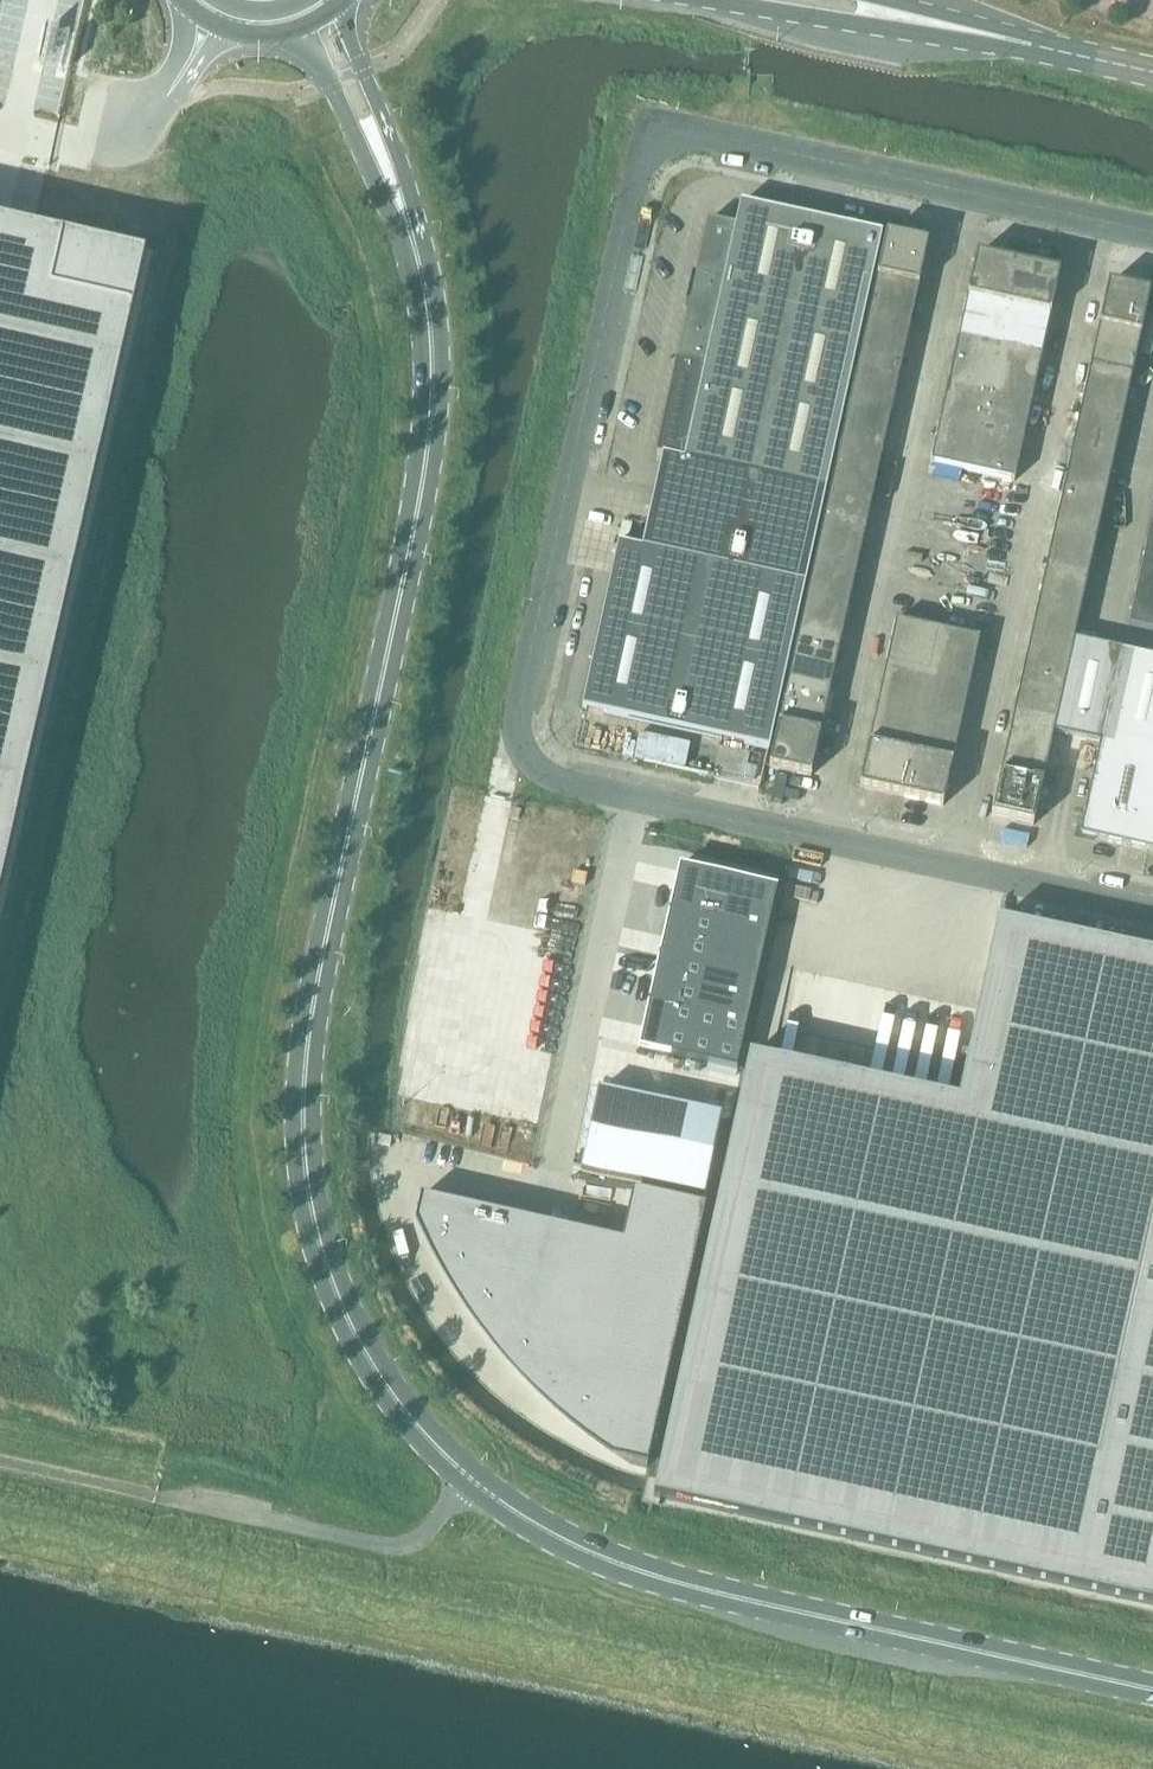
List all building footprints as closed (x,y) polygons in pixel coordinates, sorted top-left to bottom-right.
[(618,544),(582,709),(769,750),(882,235),(740,204),(735,227),(708,221),(695,277),(691,275),(684,306),(689,307),(656,456),(662,457),(642,549),(618,544)] [(146,257),(0,224),(0,900),(146,257)] [(886,235),(877,277),(919,286),(928,244),(886,235)] [(976,255),(967,297),(1009,306),(1018,264),(976,255)] [(1018,264),(1009,306),(1051,315),(1060,273),(1018,264)] [(877,277),(868,319),(909,328),(919,286),(877,277)] [(1108,284),(1099,326),(1141,335),(1150,293),(1108,284)] [(967,297),(958,338),(1000,347),(1009,306),(967,297)] [(1009,306),(1000,347),(1041,357),(1051,315),(1009,306)] [(868,319),(859,360),(900,369),(909,328),(868,319)] [(1099,326),(1090,367),(1132,377),(1141,335),(1099,326)] [(958,338),(949,380),(991,389),(1000,347),(958,338)] [(1000,347),(991,389),(1032,398),(1041,357),(1000,347)] [(859,360),(849,402),(891,411),(900,369),(859,360)] [(1090,367),(1081,409),(1123,418),(1132,377),(1090,367)] [(949,380),(941,417),(982,427),(991,389),(949,380)] [(991,389),(982,427),(1024,436),(1032,398),(991,389)] [(849,402),(841,440),(883,450),(891,411),(849,402)] [(1081,409),(1072,448),(1114,457),(1123,418),(1081,409)] [(931,463),(972,473),(982,427),(941,417),(931,463)] [(982,427),(972,473),(1014,482),(1024,436),(982,427)] [(841,440),(831,485),(873,494),(883,450),(841,440)] [(1072,448),(1063,492),(1104,501),(1114,457),(1072,448)] [(831,485),(823,522),(865,531),(873,494),(831,485)] [(1063,492),(1053,534),(1095,543),(1104,501),(1063,492)] [(1152,631),(1152,514),(1128,626),(1152,631)] [(823,522),(815,559),(857,568),(865,531),(823,522)] [(1053,534),(1045,571),(1087,580),(1095,543),(1053,534)] [(815,559),(806,601),(847,610),(857,568),(815,559)] [(1045,571),(1037,608),(1079,617),(1087,580),(1045,571)] [(806,601),(796,644),(838,653),(847,610),(806,601)] [(1037,608),(1027,652),(1069,661),(1074,641),(1079,617),(1037,608)] [(896,621),(887,663),(929,672),(938,630),(896,621)] [(938,630),(929,672),(970,681),(979,639),(938,630)] [(1053,734),(1100,744),(1079,835),(1152,852),(1152,658),(1074,641),(1069,661),(1065,682),(1060,702),(1056,722),(1053,734)] [(796,644),(787,684),(829,693),(838,653),(796,644)] [(1027,652),(1023,673),(1065,682),(1069,661),(1027,652)] [(887,663),(878,704),(919,714),(929,672),(887,663)] [(929,672),(919,714),(961,723),(970,681),(929,672)] [(1023,673),(1019,693),(1060,702),(1065,682),(1023,673)] [(787,684),(778,726),(820,735),(829,693),(787,684)] [(1019,693),(1014,713),(1056,722),(1060,702),(1019,693)] [(878,704),(868,746),(910,755),(919,714),(878,704)] [(1014,713),(1010,733),(1051,742),(1053,734),(1056,722),(1014,713)] [(919,714),(910,755),(952,764),(961,723),(919,714)] [(820,735),(778,726),(769,767),(811,777),(820,735)] [(636,755),(688,766),(692,742),(641,731),(636,755)] [(1010,733),(1001,775),(1042,784),(1051,742),(1010,733)] [(859,787),(901,797),(910,755),(868,746),(859,787)] [(910,755),(901,797),(943,806),(952,764),(910,755)] [(1001,775),(991,817),(1033,826),(1042,784),(1001,775)] [(761,882),(765,871),(742,863),(738,874),(761,882)] [(679,867),(669,913),(767,935),(778,889),(679,867)] [(669,913),(659,958),(757,980),(767,935),(669,913)] [(653,1497),(1152,1606),(1152,954),(997,920),(958,1101),(770,1060),(749,1056),(653,1497)] [(659,958),(649,1003),(747,1025),(757,980),(659,958)] [(649,1003),(638,1049),(737,1071),(747,1025),(649,1003)] [(597,1090),(580,1171),(704,1198),(722,1117),(597,1090)] [(421,1196),(417,1213),(419,1214),(428,1233),(437,1253),(448,1271),(459,1290),(471,1309),(484,1327),(497,1344),(511,1361),(525,1377),(541,1392),(557,1407),(574,1421),(591,1435),(608,1448),(631,1463),(647,1467),(694,1258),(706,1207),(633,1191),(622,1241),(421,1196)]
